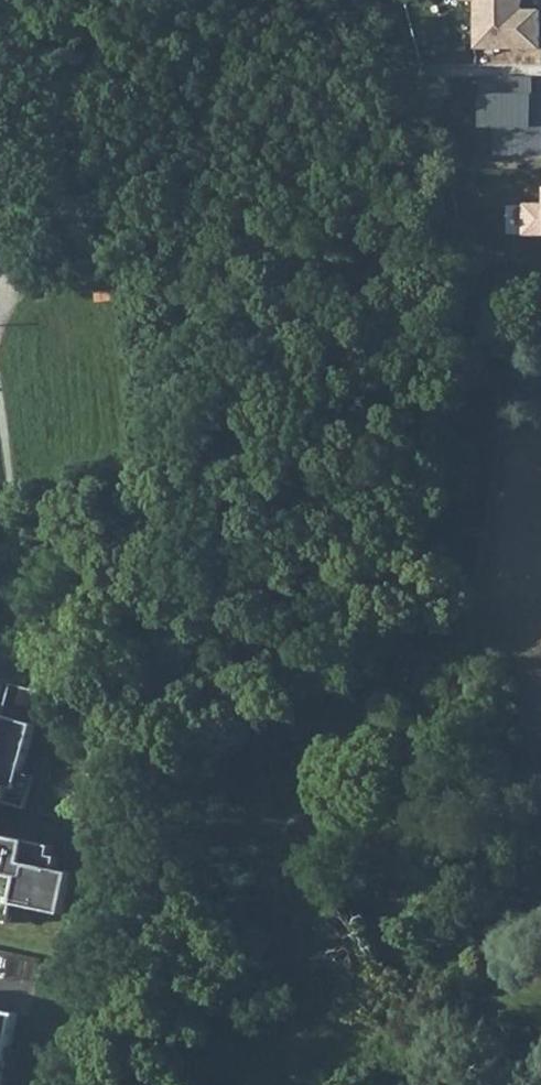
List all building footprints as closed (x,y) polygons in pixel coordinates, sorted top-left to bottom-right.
[(463,3),(477,3),(477,47),(540,47),(540,11),(525,11),(525,0),(463,0),(463,3)] [(487,77),(486,129),(503,130),(502,152),(540,153),(540,110),(539,110),(540,78),(487,77)] [(502,206),(502,235),(540,234),(540,206),(502,206)] [(12,681),(3,713),(0,712),(0,799),(25,806),(34,773),(23,770),(45,690),(12,681)] [(13,921),(17,901),(66,911),(74,870),(58,867),(61,854),(53,853),(54,843),(8,834),(0,832),(0,918),(13,921)] [(30,981),(35,954),(0,948),(0,975),(30,981)] [(0,1007),(0,1084),(4,1084),(19,1011),(0,1007)]
